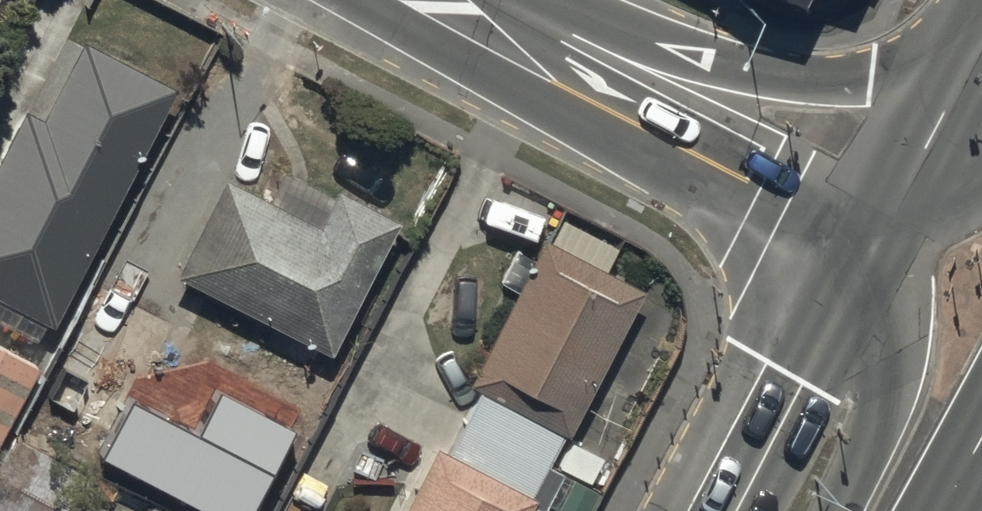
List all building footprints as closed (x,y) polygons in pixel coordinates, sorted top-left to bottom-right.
[(808,11),(814,0),(788,0),(808,11)] [(80,28),(43,104),(21,93),(0,134),(0,282),(48,305),(165,71),(80,28)] [(172,266),(327,347),(396,214),(332,181),(314,215),(223,169),(172,266)] [(527,487),(523,485),(555,424),(561,427),(640,276),(538,223),(459,374),(473,382),(441,442),(433,438),(394,510),(514,510),(527,487)] [(38,387),(118,429),(175,319),(96,278),(38,387)] [(37,355),(0,336),(0,425),(37,355)] [(598,449),(567,434),(556,456),(586,471),(598,449)] [(76,490),(2,452),(0,455),(0,510),(65,510),(76,490)]
